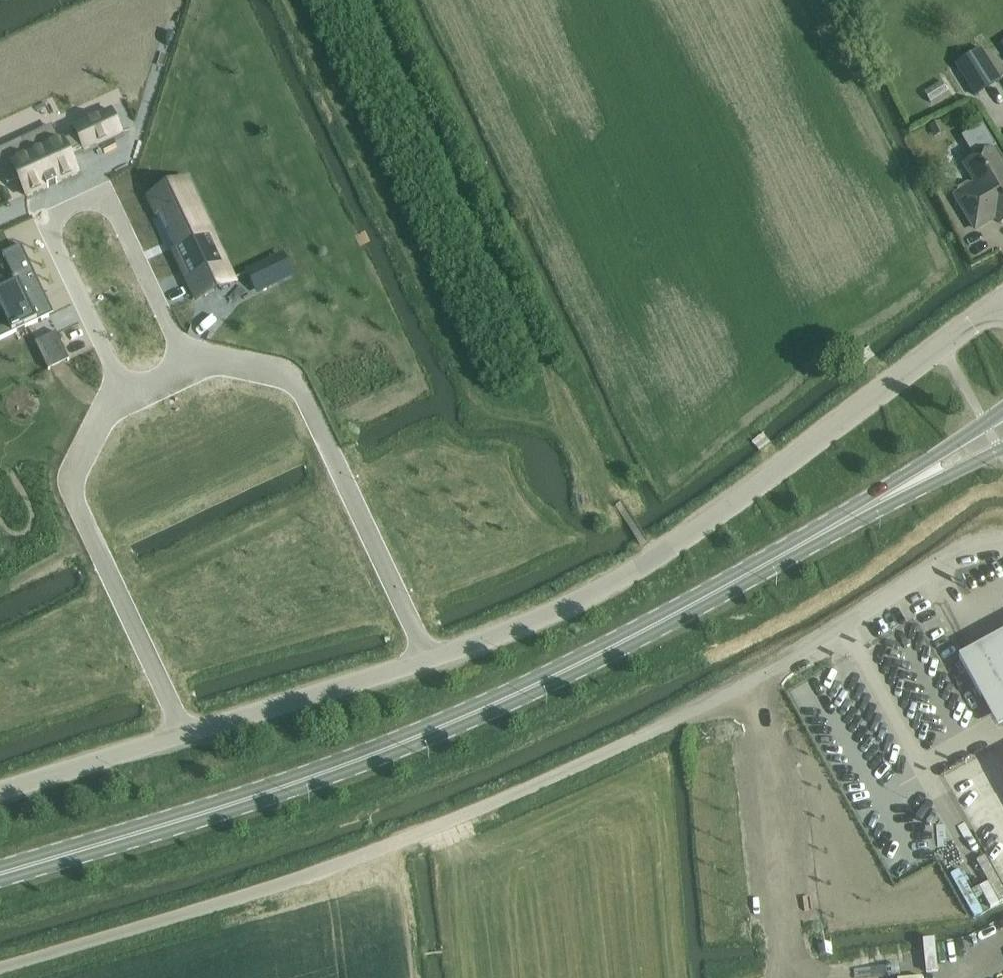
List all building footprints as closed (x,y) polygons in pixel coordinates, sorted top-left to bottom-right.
[(957,67),(977,98),(1002,82),(982,51),(957,67)] [(943,81),(924,92),(931,102),(949,91),(943,81)] [(51,126),(22,140),(28,153),(11,161),(19,179),(27,196),(78,173),(69,153),(84,146),(85,149),(121,132),(111,110),(75,127),(78,134),(63,140),(62,138),(58,140),(51,126)] [(976,157),(964,165),(975,184),(973,186),(969,185),(961,189),(960,193),(956,195),(976,228),(981,225),(978,219),(993,211),(1000,223),(1002,221),(1002,156),(997,145),(976,157)] [(162,176),(142,184),(188,283),(223,267),(186,186),(170,194),(162,176)] [(45,295),(21,245),(3,253),(4,257),(8,255),(19,279),(0,287),(0,308),(2,312),(0,312),(0,339),(49,316),(40,297),(45,295)] [(269,246),(235,262),(243,278),(277,263),(269,246)] [(35,342),(49,370),(69,360),(56,332),(35,342)] [(959,657),(998,729),(1002,726),(1002,632),(959,657)] [(985,882),(990,905),(1002,902),(1002,887),(1001,878),(985,882)]
